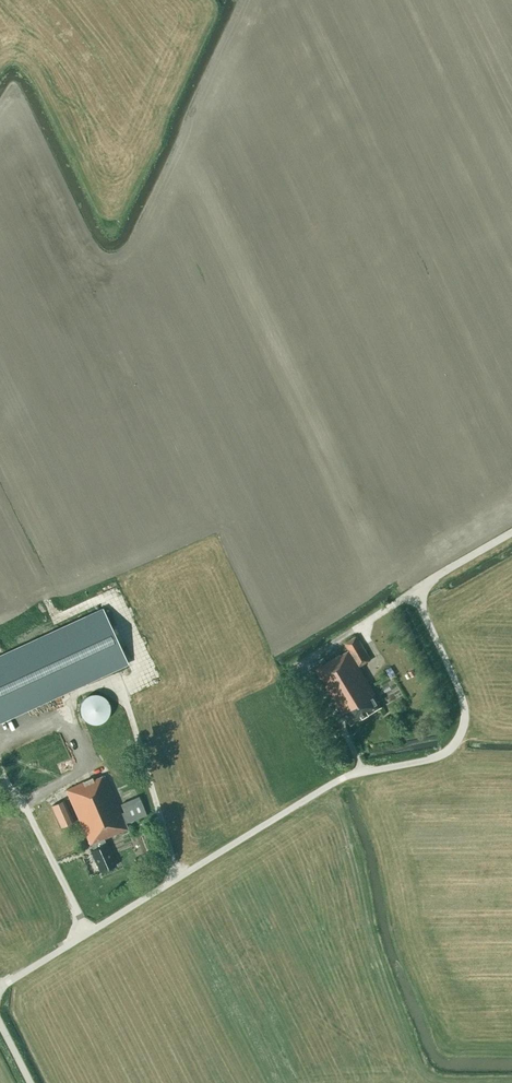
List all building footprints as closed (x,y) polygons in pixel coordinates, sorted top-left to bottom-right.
[(0,658),(0,721),(127,663),(103,611),(0,658)] [(359,667),(371,660),(360,643),(357,636),(345,644),(349,650),(340,655),(326,663),(324,658),(315,663),(318,668),(316,669),(348,724),(350,722),(351,725),(381,707),(374,695),(376,694),(359,667)] [(391,667),(385,670),(390,678),(395,674),(391,667)] [(383,701),(397,699),(394,682),(386,684),(387,689),(381,690),(383,701)] [(108,716),(110,713),(110,710),(110,707),(109,704),(108,702),(106,699),(104,697),(102,696),(99,695),(97,694),(94,694),(91,695),(89,696),(86,697),(85,699),(83,700),(82,703),(81,705),(80,707),(80,710),(80,712),(81,714),(82,716),(83,718),(84,720),(86,721),(89,723),(92,724),(95,724),(97,724),(98,724),(100,724),(102,723),(103,722),(105,720),(108,716)] [(94,780),(93,778),(66,790),(91,846),(92,845),(94,850),(91,851),(100,873),(116,865),(110,853),(112,852),(108,844),(107,844),(104,839),(127,829),(103,775),(94,780)] [(120,804),(129,823),(147,816),(139,796),(120,804)] [(52,806),(61,827),(73,822),(63,801),(52,806)]
